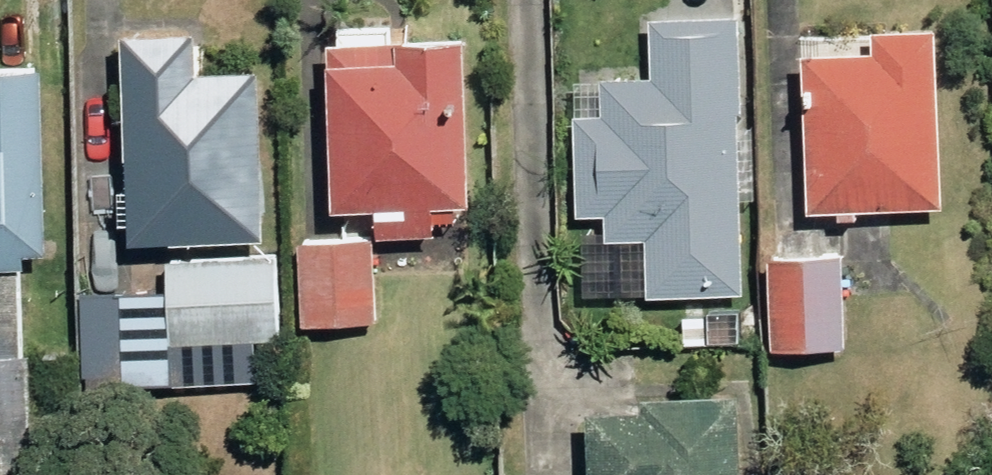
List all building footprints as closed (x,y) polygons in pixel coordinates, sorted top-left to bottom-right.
[(753,287),(748,7),(662,9),(663,69),(581,70),(584,208),(613,207),(613,236),(659,235),(659,288),(753,287)] [(889,37),(821,37),(822,200),(956,199),(954,21),(889,22),(889,37)] [(207,26),(137,30),(148,236),(280,229),(271,58),(209,61),(207,26)] [(477,189),(482,30),(350,26),(345,194),(387,195),(386,226),(444,228),(445,188),(477,189)] [(42,263),(42,262),(43,262),(42,246),(63,245),(57,58),(0,60),(0,264),(42,263)] [(383,234),(317,230),(313,314),(379,317),(383,234)] [(856,241),(782,242),(783,346),(856,345),(856,241)] [(290,337),(289,250),(174,251),(175,338),(290,337)] [(45,462),(42,263),(0,264),(0,463),(45,462)] [(603,401),(604,474),(755,474),(754,390),(652,391),(652,400),(603,401)] [(529,467),(529,474),(571,474),(572,467),(529,467)]
